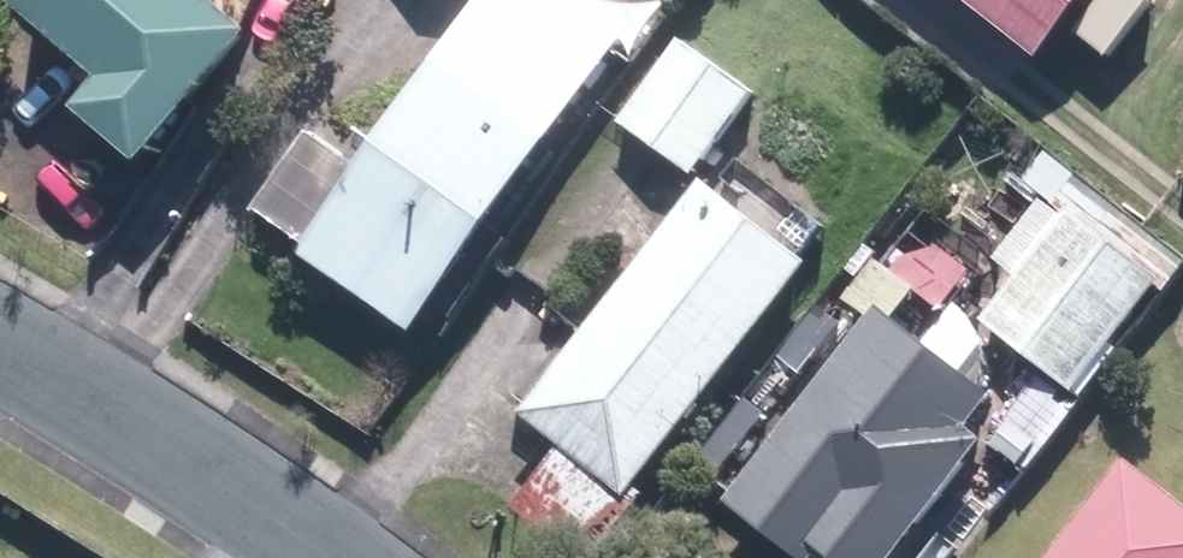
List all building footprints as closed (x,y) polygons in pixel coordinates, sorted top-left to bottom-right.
[(209,0),(20,0),(17,4),(109,82),(83,111),(141,161),(250,36),(209,0)] [(566,0),(486,0),(309,257),(415,329),(617,35),(566,0)] [(1035,56),(1079,0),(963,0),(1035,56)] [(620,122),(692,175),(751,96),(679,43),(620,122)] [(628,495),(808,265),(705,186),(526,417),(628,495)] [(984,324),(1074,392),(1159,281),(1069,213),(984,324)] [(827,557),(893,557),(981,445),(965,433),(990,400),(876,312),(728,503),(799,557),(812,557),(818,551),(827,557)] [(1125,466),(1053,557),(1182,557),(1182,511),(1125,466)]
